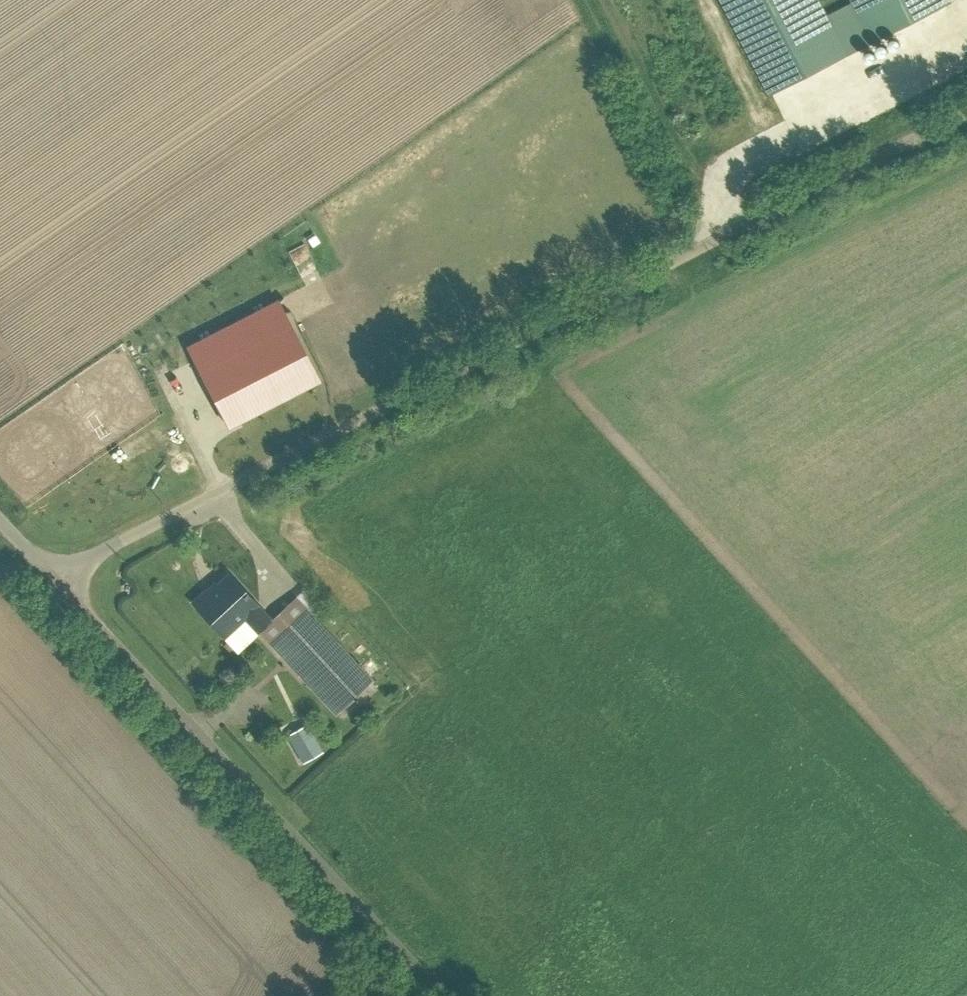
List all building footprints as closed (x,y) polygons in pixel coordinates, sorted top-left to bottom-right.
[(768,92),(949,0),(849,0),(850,3),(826,15),(819,0),(720,0),(768,92)] [(201,370),(230,426),(323,378),(294,322),(201,370)] [(226,602),(241,617),(258,601),(209,553),(173,590),(205,622),(226,602)] [(255,636),(319,702),(356,666),(350,660),(364,647),(335,616),(326,624),(297,594),(255,636)] [(307,721),(285,733),(300,763),(323,751),(307,721)]
